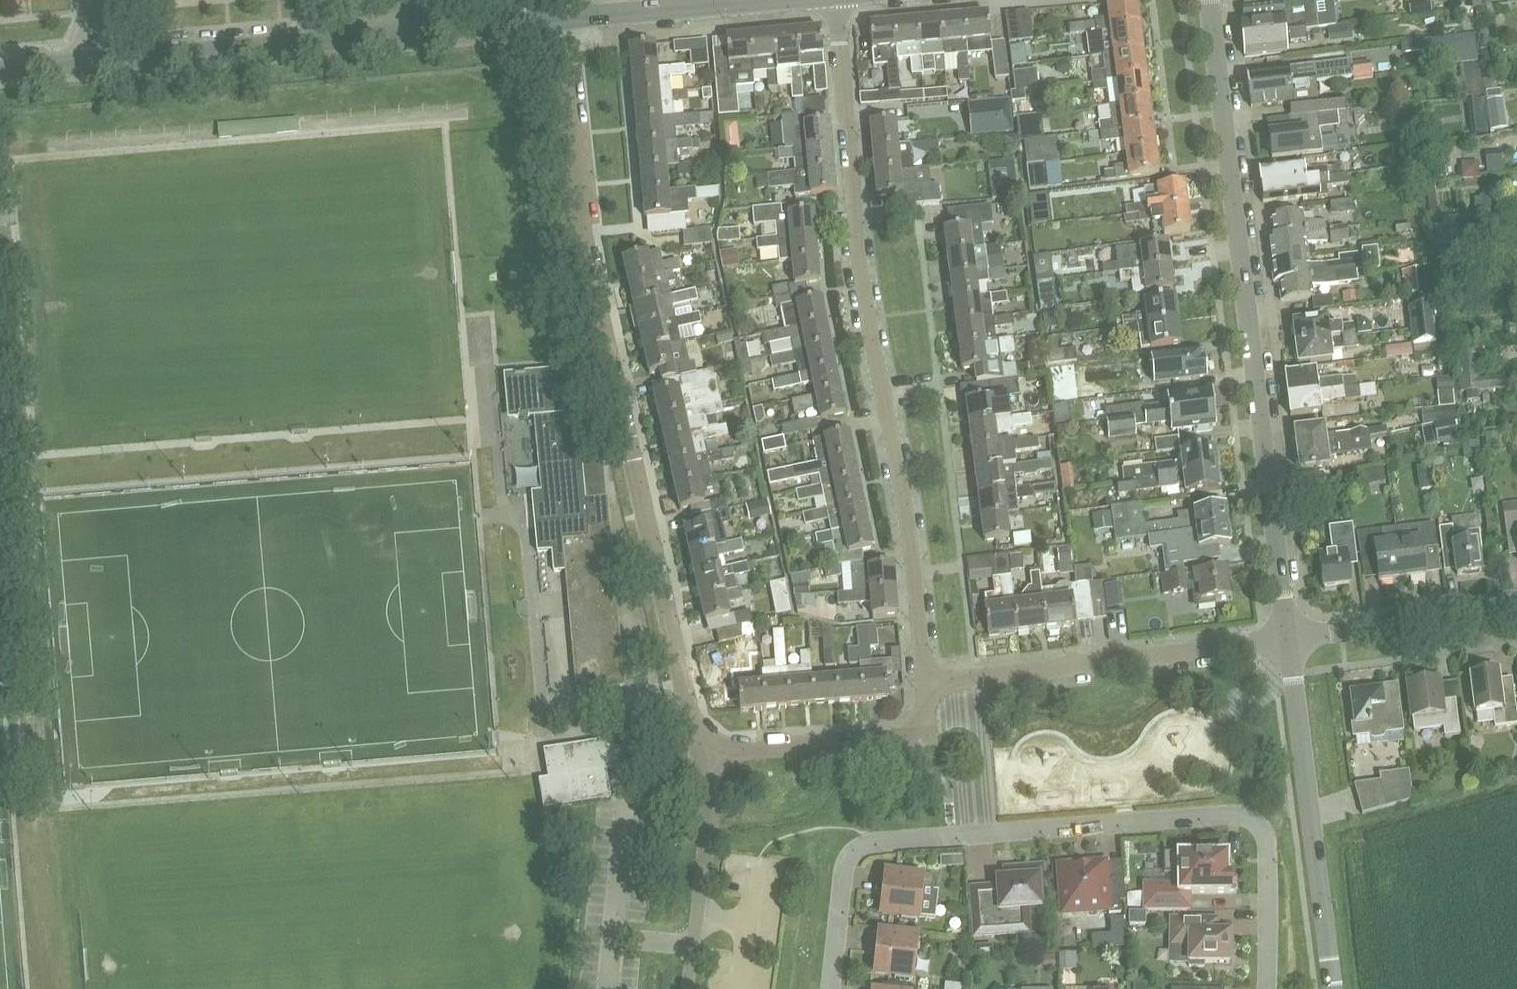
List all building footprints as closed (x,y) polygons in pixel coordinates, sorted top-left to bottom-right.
[(1261,7),(1262,19),(1245,21),(1244,21),(1240,22),(1242,39),(1306,32),(1317,31),(1316,22),(1314,0),(1261,7)] [(1469,0),(1449,0),(1451,12),(1471,10),(1469,0)] [(1094,20),(1095,22),(1070,25),(1071,35),(1086,33),(1088,32),(1139,25),(1136,1),(1107,5),(1108,13),(1108,16),(1108,18),(1094,20)] [(1031,32),(1030,12),(1017,13),(1020,38),(1032,37),(1031,32)] [(1008,40),(1020,38),(1017,13),(1005,14),(1008,34),(1008,40)] [(988,15),(963,17),(968,55),(992,53),(995,79),(1009,78),(1006,42),(991,43),(991,40),(989,27),(988,15)] [(940,19),(944,58),(956,57),(958,81),(970,80),(968,55),(963,17),(940,19)] [(940,19),(916,21),(920,53),(921,58),(933,57),(934,73),(946,72),(944,58),(940,19)] [(916,21),(892,24),(895,60),(909,59),(911,76),(922,75),(921,58),(920,53),(916,21)] [(892,24),(869,26),(872,50),(873,68),(887,66),(889,91),(879,91),(880,105),(888,104),(899,103),(895,60),(892,24)] [(1141,36),(1139,25),(1088,32),(1086,33),(1089,57),(1103,56),(1144,51),(1141,36)] [(1352,26),(1328,29),(1329,43),(1353,40),(1352,26)] [(823,55),(821,30),(796,32),(800,69),(813,68),(814,84),(815,93),(826,92),(824,67),(823,67),(823,55)] [(796,32),(773,35),(778,72),(779,82),(791,81),(792,99),(804,98),(800,69),(796,32)] [(1307,39),(1306,32),(1242,39),(1245,57),(1265,55),(1287,52),(1285,42),(1307,39)] [(1476,34),(1446,37),(1449,65),(1479,62),(1476,34)] [(778,82),(779,82),(778,72),(773,35),(749,37),(753,74),(766,73),(767,89),(768,88),(769,92),(772,95),(778,95),(778,82)] [(753,74),(749,37),(726,39),(727,49),(713,50),(714,62),(715,77),(718,113),(718,117),(738,115),(736,87),(754,86),(753,74)] [(708,62),(706,40),(674,43),(675,51),(675,54),(690,53),(691,67),(708,65),(708,62)] [(656,70),(656,65),(654,45),(630,47),(632,72),(656,70)] [(1095,83),(1147,76),(1144,51),(1103,56),(1105,72),(1094,73),(1095,83)] [(1334,63),(1313,66),(1314,74),(1315,82),(1353,77),(1351,64),(1351,61),(1334,63)] [(1370,61),(1351,64),(1353,77),(1372,75),(1370,61)] [(1060,64),(1056,68),(1057,74),(1062,77),(1067,76),(1071,72),(1070,66),(1065,63),(1060,64)] [(1477,64),(1458,66),(1462,98),(1481,96),(1477,64)] [(680,68),(656,70),(632,72),(634,97),(672,94),(670,79),(686,77),(685,76),(694,75),(694,67),(680,68)] [(1288,68),(1247,74),(1249,91),(1315,82),(1314,74),(1289,77),(1288,68)] [(1016,93),(1026,92),(1026,91),(1039,89),(1036,70),(1013,72),(1016,93)] [(1150,100),(1147,76),(1095,83),(1096,92),(1108,90),(1110,106),(1150,100)] [(1315,82),(1249,91),(1252,109),(1293,103),(1314,101),(1318,101),(1317,91),(1315,82)] [(923,91),(924,101),(948,99),(947,89),(923,91)] [(711,100),(710,90),(702,91),(703,101),(711,100)] [(912,102),(924,101),(923,91),(911,92),(912,102)] [(1486,93),(1487,100),(1501,98),(1500,91),(1486,93)] [(682,93),(672,94),(634,97),(636,121),(674,117),(673,104),(688,102),(695,99),(694,92),(682,93)] [(1026,92),(1016,93),(1012,93),(1013,103),(1027,102),(1026,92)] [(1314,101),(1293,103),(1294,117),(1338,113),(1344,112),(1343,98),(1318,101),(1314,101)] [(823,100),(803,102),(805,115),(825,114),(823,100)] [(1010,100),(968,104),(971,136),(1013,132),(1010,100)] [(1150,100),(1110,106),(1109,106),(1110,120),(1098,122),(1100,132),(1153,125),(1150,100)] [(1469,115),(1485,113),(1483,101),(1468,102),(1469,115)] [(1272,159),(1308,154),(1322,152),(1321,138),(1320,129),(1339,127),(1338,113),(1294,117),(1296,131),(1269,135),(1270,140),(1266,142),(1267,149),(1271,151),(1272,159)] [(1041,114),(1016,118),(1019,141),(1044,138),(1041,114)] [(684,116),(674,117),(636,121),(639,146),(676,142),(675,129),(700,127),(699,115),(684,116)] [(804,124),(796,125),(795,116),(782,117),(784,150),(831,146),(829,122),(804,124)] [(1507,129),(1505,116),(1490,119),(1492,131),(1507,129)] [(873,149),(898,147),(896,129),(895,121),(870,123),(873,149)] [(721,124),(724,155),(740,153),(737,123),(721,124)] [(1126,154),(1157,150),(1153,125),(1100,132),(1088,134),(1089,144),(1124,140),(1126,154)] [(1038,140),(1024,142),(1027,166),(1041,165),(1038,140)] [(687,141),(676,142),(639,146),(641,170),(666,168),(675,167),(674,153),(692,151),(691,141),(687,141)] [(938,143),(898,147),(873,149),(875,174),(900,172),(912,170),(910,156),(939,154),(938,143)] [(1420,144),(1400,147),(1406,190),(1426,187),(1420,144)] [(831,146),(784,150),(775,150),(776,161),(794,159),(795,172),(833,169),(831,146)] [(1443,146),(1427,147),(1429,180),(1445,179),(1443,146)] [(1160,176),(1157,150),(1126,154),(1127,166),(1116,168),(1116,171),(1104,172),(1105,183),(1160,176)] [(716,154),(707,155),(707,164),(717,163),(716,154)] [(1490,156),(1486,162),(1488,175),(1504,172),(1502,155),(1490,156)] [(1013,160),(988,163),(992,200),(1017,197),(1013,160)] [(1479,162),(1461,163),(1461,170),(1462,179),(1462,181),(1480,179),(1479,162)] [(1262,186),(1327,178),(1340,177),(1339,166),(1305,170),(1304,163),(1259,169),(1262,186)] [(1041,165),(1027,166),(1030,191),(1047,190),(1045,165),(1041,165)] [(688,166),(675,167),(676,178),(689,178),(688,166)] [(668,193),(666,168),(641,170),(643,195),(668,193)] [(833,169),(795,172),(758,176),(759,189),(792,186),(793,197),(835,193),(833,169)] [(912,170),(900,172),(875,174),(877,198),(887,197),(888,208),(908,206),(924,204),(941,203),(939,185),(919,187),(917,170),(912,170)] [(1353,175),(1340,177),(1327,178),(1262,186),(1264,203),(1321,195),(1320,188),(1354,184),(1353,175)] [(1434,183),(1426,184),(1431,220),(1439,219),(1434,183)] [(1116,217),(1126,216),(1188,208),(1185,184),(1145,189),(1146,205),(1123,207),(1123,205),(1113,206),(1114,217),(1116,217)] [(643,195),(646,219),(665,218),(666,229),(683,227),(682,216),(686,216),(684,202),(694,201),(693,190),(668,193),(643,195)] [(1496,194),(1480,195),(1480,199),(1480,208),(1480,211),(1497,210),(1496,194)] [(1044,195),(1028,197),(1031,226),(1047,224),(1044,195)] [(1354,213),(1352,200),(1338,202),(1340,214),(1354,213)] [(815,236),(813,212),(807,212),(807,204),(752,209),(754,226),(775,224),(776,239),(778,239),(790,238),(815,236)] [(1010,204),(1000,205),(1001,213),(1011,212),(1010,204)] [(947,254),(972,251),(984,249),(981,226),(993,225),(991,206),(948,211),(950,229),(944,230),(947,254)] [(1191,232),(1188,208),(1126,216),(1127,224),(1151,221),(1152,223),(1163,221),(1164,235),(1191,232)] [(1274,238),(1326,231),(1325,221),(1304,224),(1303,213),(1271,217),(1274,238)] [(1476,215),(1456,218),(1459,240),(1479,237),(1476,215)] [(1409,224),(1395,226),(1396,235),(1411,232),(1409,224)] [(683,230),(684,245),(711,243),(710,228),(683,230)] [(1348,242),(1346,228),(1329,231),(1331,244),(1348,242)] [(739,229),(718,231),(717,237),(718,243),(740,242),(739,229)] [(1268,239),(1271,262),(1308,257),(1307,245),(1327,242),(1326,231),(1274,238),(1268,239)] [(790,238),(778,239),(776,239),(756,240),(757,250),(778,248),(779,262),(792,261),(817,259),(815,236),(790,238)] [(1168,243),(1129,248),(1116,249),(1118,265),(1104,266),(1104,275),(1120,273),(1134,271),(1144,270),(1171,266),(1168,243)] [(1000,247),(984,249),(972,251),(947,254),(950,278),(975,275),(987,273),(986,259),(1001,257),(1000,247)] [(623,260),(629,283),(672,273),(680,271),(678,260),(662,263),(660,251),(623,260)] [(738,251),(720,252),(722,268),(739,266),(738,251)] [(1050,255),(1033,258),(1037,284),(1053,282),(1054,282),(1050,255)] [(1359,273),(1358,264),(1357,261),(1310,267),(1308,257),(1271,262),(1274,284),(1279,283),(1332,277),(1359,273)] [(819,283),(817,259),(792,261),(794,285),(772,290),(774,299),(790,296),(807,294),(806,284),(819,283)] [(1174,290),(1171,266),(1144,270),(1134,271),(1120,273),(1121,280),(1135,279),(1145,278),(1147,293),(1174,290)] [(1435,267),(1418,269),(1421,294),(1438,293),(1435,267)] [(1003,271),(987,273),(975,275),(950,278),(953,301),(978,298),(977,284),(1004,280),(1003,271)] [(675,283),(672,273),(629,283),(634,306),(672,297),(669,284),(675,283)] [(1359,273),(1332,277),(1279,283),(1282,303),(1314,298),(1313,289),(1333,286),(1360,283),(1359,273)] [(1053,282),(1037,284),(1039,296),(1054,294),(1053,282)] [(636,330),(639,329),(668,323),(664,310),(689,304),(698,302),(695,292),(685,294),(672,297),(634,306),(636,315),(632,315),(636,330)] [(826,323),(821,299),(815,300),(814,298),(811,296),(811,295),(807,296),(807,294),(790,296),(774,299),(776,308),(781,307),(783,319),(786,331),(826,323)] [(956,324),(981,321),(993,320),(992,308),(1007,306),(1006,294),(978,298),(953,301),(956,324)] [(1411,328),(1435,325),(1434,317),(1444,316),(1441,295),(1407,299),(1411,328)] [(1122,319),(1123,328),(1148,325),(1178,321),(1175,298),(1145,302),(1147,316),(1122,319)] [(1055,310),(1042,312),(1044,330),(1057,328),(1055,310)] [(692,317),(668,323),(639,329),(645,351),(681,344),(678,331),(701,325),(699,315),(692,317)] [(1009,318),(993,320),(981,321),(956,324),(959,348),(994,343),(997,343),(996,329),(1011,327),(1009,318)] [(1297,345),(1355,337),(1353,325),(1328,328),(1327,319),(1294,324),(1294,327),(1292,329),(1293,335),(1296,338),(1297,345)] [(1178,321),(1148,325),(1123,328),(1124,338),(1150,335),(1151,349),(1181,346),(1178,321)] [(830,346),(826,323),(786,331),(762,336),(764,347),(791,342),(793,353),(830,346)] [(1436,340),(1435,325),(1411,328),(1412,343),(1436,340)] [(716,336),(718,346),(734,343),(731,332),(716,336)] [(1356,348),(1355,337),(1297,345),(1298,353),(1296,355),(1296,361),(1299,362),(1299,365),(1333,361),(1332,351),(1356,348)] [(1057,338),(1045,340),(1048,365),(1077,362),(1076,349),(1058,351),(1057,338)] [(1009,342),(997,343),(994,343),(959,348),(962,371),(971,370),(973,386),(976,386),(976,385),(988,384),(1016,380),(1014,367),(1004,368),(1002,366),(1000,351),(1010,349),(1009,342)] [(697,375),(695,363),(685,365),(681,344),(645,351),(650,375),(660,373),(663,383),(697,375)] [(735,347),(738,362),(749,359),(746,345),(735,347)] [(772,370),(793,366),(796,365),(799,376),(835,368),(830,346),(793,353),(770,358),(772,370)] [(1412,346),(1401,347),(1402,357),(1413,356),(1412,346)] [(1206,373),(1208,371),(1207,363),(1205,361),(1205,358),(1203,358),(1202,351),(1152,358),(1155,383),(1207,376),(1206,373)] [(1448,351),(1437,352),(1438,369),(1449,368),(1448,351)] [(739,366),(741,377),(752,375),(750,364),(739,366)] [(1432,367),(1421,368),(1422,378),(1433,377),(1432,367)] [(835,368),(799,376),(772,382),(774,392),(813,384),(814,387),(816,397),(840,392),(835,368)] [(520,417),(535,416),(539,461),(542,461),(544,492),(533,493),(538,553),(553,552),(555,572),(566,572),(577,692),(625,688),(608,498),(606,498),(583,500),(580,468),(574,412),(579,411),(575,371),(516,376),(516,377),(513,377),(508,383),(510,412),(517,417),(520,417)] [(653,385),(655,394),(654,395),(660,418),(721,404),(720,398),(711,400),(708,382),(716,380),(714,371),(697,375),(663,383),(653,385)] [(1344,389),(1342,378),(1317,381),(1315,371),(1286,375),(1288,396),(1344,389)] [(1356,376),(1342,378),(1344,389),(1357,387),(1356,376)] [(1478,401),(1477,390),(1506,388),(1505,377),(1462,381),(1463,392),(1465,392),(1466,402),(1478,401)] [(1016,380),(988,384),(976,385),(976,386),(978,399),(966,401),(968,415),(964,416),(965,425),(969,424),(969,425),(994,422),(1011,420),(1008,397),(1019,395),(1017,380),(1016,380)] [(1320,403),(1345,399),(1376,396),(1374,385),(1357,387),(1344,389),(1288,396),(1291,416),(1321,412),(1320,403)] [(1121,420),(1213,409),(1210,390),(1168,396),(1169,403),(1144,406),(1144,405),(1119,407),(1121,420)] [(845,415),(840,392),(816,397),(791,402),(794,416),(807,413),(806,410),(818,407),(821,420),(845,415)] [(1453,393),(1437,395),(1439,408),(1454,406),(1453,393)] [(660,418),(665,441),(709,430),(706,418),(723,414),(721,404),(660,418)] [(1432,409),(1421,411),(1424,426),(1434,424),(1435,424),(1456,419),(1454,406),(1439,408),(1432,409)] [(753,409),(756,425),(762,423),(765,419),(762,407),(753,409)] [(1215,426),(1213,409),(1121,420),(1107,422),(1109,439),(1136,435),(1135,427),(1172,422),(1173,432),(1193,429),(1194,432),(1196,434),(1211,432),(1213,429),(1213,426),(1215,426)] [(972,449),(997,445),(1009,444),(1008,433),(1014,433),(1014,429),(1034,426),(1033,417),(1011,420),(994,422),(969,425),(972,449)] [(816,419),(781,426),(783,437),(818,430),(816,419)] [(1435,424),(1434,424),(1438,444),(1443,443),(1460,441),(1456,419),(1435,424)] [(718,428),(709,430),(665,441),(670,464),(706,456),(703,441),(728,435),(726,426),(718,428)] [(1293,434),(1294,441),(1297,442),(1298,451),(1351,444),(1351,442),(1368,439),(1387,435),(1386,429),(1326,437),(1325,427),(1295,431),(1295,433),(1293,434)] [(853,457),(848,433),(819,440),(813,442),(817,464),(853,457)] [(1499,433),(1485,434),(1487,448),(1500,447),(1499,433)] [(783,437),(761,442),(764,454),(785,450),(783,437)] [(1178,439),(1174,439),(1155,441),(1156,453),(1180,450),(1178,439)] [(1370,451),(1368,439),(1351,442),(1351,444),(1298,451),(1298,458),(1296,460),(1297,465),(1299,467),(1299,470),(1332,466),(1331,457),(1353,454),(1353,453),(1370,451)] [(1038,440),(1009,444),(997,445),(972,449),(975,472),(1000,468),(1016,466),(1014,453),(1039,450),(1038,440)] [(1479,442),(1462,443),(1464,459),(1480,457),(1479,442)] [(1135,480),(1217,470),(1216,463),(1219,461),(1218,454),(1215,452),(1215,450),(1212,451),(1208,449),(1197,450),(1194,453),(1181,455),(1182,463),(1123,470),(1125,481),(1135,480)] [(722,453),(706,456),(670,464),(676,487),(711,479),(708,465),(734,459),(733,454),(735,454),(734,450),(722,453)] [(858,480),(853,457),(817,464),(767,474),(770,487),(819,477),(821,488),(858,480)] [(1016,466),(1000,468),(975,472),(978,495),(1003,492),(1016,490),(1017,490),(1015,477),(1023,477),(1024,478),(1036,476),(1038,475),(1054,472),(1052,461),(1016,466)] [(603,466),(580,468),(583,500),(606,498),(603,466)] [(1060,467),(1062,490),(1074,489),(1072,466),(1060,467)] [(1418,480),(1431,478),(1430,467),(1417,469),(1418,480)] [(1383,468),(1366,471),(1369,486),(1386,482),(1383,468)] [(1217,470),(1135,480),(1135,481),(1118,483),(1119,494),(1137,492),(1136,485),(1139,484),(1140,491),(1185,486),(1186,494),(1220,490),(1220,487),(1222,485),(1221,479),(1218,477),(1217,470)] [(1326,489),(1324,473),(1300,476),(1303,496),(1318,494),(1318,490),(1326,489)] [(702,516),(728,510),(725,500),(705,504),(702,491),(718,487),(716,478),(711,479),(676,487),(681,510),(700,506),(702,516)] [(823,496),(826,511),(863,503),(858,480),(821,488),(796,493),(797,501),(823,496)] [(1047,497),(1056,496),(1055,486),(1046,487),(1047,497)] [(981,519),(1007,515),(1005,502),(1033,499),(1032,488),(1017,490),(1016,490),(1003,492),(978,495),(981,519)] [(768,501),(748,505),(746,506),(750,521),(771,516),(768,501)] [(868,527),(863,503),(826,511),(804,515),(806,524),(828,520),(831,533),(868,527)] [(1160,536),(1228,527),(1226,507),(1178,514),(1179,522),(1145,526),(1142,504),(1111,507),(1116,541),(1160,536)] [(730,520),(728,510),(702,516),(692,518),(693,519),(695,518),(697,527),(685,530),(690,554),(726,546),(721,525),(731,523),(730,520)] [(1094,528),(1112,525),(1111,513),(1092,515),(1094,528)] [(1503,515),(1506,536),(1516,535),(1516,513),(1503,515)] [(1010,538),(1007,515),(981,519),(984,542),(1010,538)] [(1421,551),(1437,548),(1433,523),(1410,526),(1412,541),(1397,543),(1401,579),(1425,576),(1421,551)] [(1334,553),(1330,554),(1319,555),(1323,589),(1324,589),(1324,592),(1336,590),(1336,587),(1350,586),(1346,561),(1356,560),(1351,525),(1330,527),(1334,553)] [(868,527),(831,533),(816,536),(817,545),(833,542),(836,556),(837,556),(839,566),(846,564),(864,562),(863,551),(872,549),(868,527)] [(1228,527),(1160,536),(1116,541),(1117,551),(1118,559),(1153,555),(1152,547),(1161,546),(1171,545),(1199,542),(1200,549),(1231,545),(1228,527)] [(1442,528),(1438,529),(1441,553),(1453,551),(1456,571),(1457,576),(1465,575),(1479,573),(1481,573),(1479,558),(1483,557),(1479,531),(1453,535),(1452,527),(1442,528)] [(1378,582),(1401,579),(1397,543),(1383,545),(1381,531),(1371,532),(1357,534),(1360,559),(1374,557),(1378,582)] [(1027,532),(1012,534),(1013,545),(1029,543),(1027,532)] [(741,542),(726,546),(690,554),(696,576),(720,571),(717,558),(743,552),(741,542)] [(1057,548),(1059,563),(1072,562),(1070,546),(1057,548)] [(977,558),(967,560),(968,574),(978,572),(992,571),(993,579),(998,579),(1001,606),(986,608),(985,608),(989,638),(1007,635),(1013,634),(1018,634),(1014,605),(1011,577),(1008,555),(977,558)] [(1022,555),(1009,557),(1011,572),(1024,570),(1022,555)] [(754,563),(746,565),(747,570),(748,573),(756,571),(754,563)] [(734,578),(749,575),(748,573),(747,570),(746,565),(720,571),(696,576),(701,599),(737,591),(734,578)] [(850,568),(851,593),(895,589),(893,565),(877,566),(865,567),(850,568)] [(841,576),(839,566),(824,570),(826,579),(841,576)] [(1086,567),(1074,569),(1076,585),(1088,583),(1086,567)] [(1165,593),(1185,591),(1185,589),(1200,587),(1202,601),(1206,600),(1206,603),(1215,602),(1214,599),(1229,597),(1226,570),(1195,574),(1195,570),(1162,574),(1165,593)] [(811,573),(792,576),(794,596),(809,595),(808,583),(812,583),(811,573)] [(1016,605),(1014,605),(1018,634),(1035,632),(1042,631),(1047,630),(1046,625),(1043,601),(1042,589),(1040,573),(1029,574),(1031,590),(1027,590),(1019,600),(1015,600),(1016,605)] [(784,614),(790,613),(784,582),(770,585),(776,616),(784,614)] [(1101,582),(1089,583),(1092,616),(1093,620),(1106,618),(1101,582)] [(1055,587),(1042,589),(1043,601),(1046,625),(1047,630),(1047,631),(1049,633),(1059,632),(1060,630),(1060,628),(1075,626),(1075,622),(1092,620),(1093,620),(1092,616),(1089,583),(1071,586),(1066,583),(1059,584),(1055,587)] [(897,615),(895,589),(851,593),(837,594),(838,606),(870,604),(871,617),(889,616),(897,615)] [(717,620),(719,630),(740,625),(753,622),(751,611),(730,615),(727,603),(743,599),(741,590),(737,591),(701,599),(706,623),(717,620)] [(764,684),(766,709),(790,707),(788,682),(785,624),(777,625),(778,631),(773,631),(775,671),(763,672),(764,684)] [(719,630),(716,631),(718,644),(743,639),(740,625),(719,630)] [(858,629),(860,649),(861,665),(862,676),(864,701),(888,699),(886,676),(892,675),(890,661),(883,662),(869,664),(867,648),(878,647),(876,627),(868,628),(858,629)] [(849,666),(861,665),(860,649),(848,650),(849,666)] [(823,651),(825,667),(835,667),(834,650),(823,651)] [(799,652),(800,670),(812,669),(811,652),(799,652)] [(1516,724),(1516,718),(1514,694),(1500,695),(1497,672),(1493,673),(1493,670),(1489,668),(1477,669),(1474,673),(1475,675),(1470,676),(1475,713),(1493,711),(1495,727),(1516,724)] [(839,703),(864,701),(862,676),(837,678),(839,703)] [(815,705),(839,703),(837,678),(813,680),(815,705)] [(790,707),(815,705),(813,680),(788,682),(790,707)] [(1441,702),(1439,684),(1438,680),(1408,684),(1414,732),(1443,728),(1444,737),(1460,735),(1455,700),(1441,702)] [(1404,730),(1398,685),(1397,683),(1396,683),(1397,685),(1380,687),(1380,690),(1355,693),(1351,698),(1354,723),(1352,724),(1354,737),(1369,735),(1370,736),(1372,738),(1374,739),(1381,738),(1384,737),(1385,734),(1385,733),(1404,730)] [(740,711),(766,709),(764,684),(738,686),(740,711)] [(611,800),(606,771),(625,768),(620,739),(543,751),(548,780),(539,781),(543,811),(611,800)] [(1387,807),(1413,800),(1409,771),(1379,775),(1380,782),(1387,807)] [(1189,895),(1191,895),(1191,894),(1230,894),(1230,891),(1233,891),(1236,887),(1236,880),(1233,876),(1230,876),(1230,873),(1228,873),(1228,865),(1228,855),(1228,854),(1226,854),(1223,854),(1204,854),(1204,850),(1180,850),(1180,854),(1165,854),(1165,872),(1165,874),(1178,874),(1178,884),(1178,894),(1183,894),(1189,894),(1189,895)] [(964,855),(941,857),(942,868),(964,866),(964,855)] [(1125,901),(1124,877),(1107,878),(1106,862),(1088,864),(1088,863),(1076,864),(1076,865),(1058,866),(1062,914),(1108,910),(1109,914),(1121,913),(1120,901),(1125,901)] [(986,909),(973,910),(975,936),(1012,933),(1010,918),(1026,916),(1026,917),(1027,917),(1026,909),(1041,908),(1040,895),(1044,894),(1044,887),(1043,872),(1042,868),(1035,868),(1034,868),(1013,870),(1014,880),(1008,880),(1006,880),(998,881),(999,888),(985,889),(986,909)] [(886,871),(883,893),(881,913),(902,915),(901,920),(916,921),(917,917),(919,917),(922,890),(934,891),(935,877),(924,876),(924,875),(886,871)] [(1168,884),(1143,884),(1143,911),(1162,911),(1171,911),(1170,887),(1168,884)] [(1145,925),(1145,919),(1145,913),(1130,913),(1129,925),(1145,925)] [(1111,934),(1091,936),(1092,950),(1128,948),(1125,918),(1110,919),(1111,934)] [(1230,933),(1217,933),(1218,919),(1171,919),(1170,951),(1171,951),(1172,947),(1189,947),(1189,967),(1204,967),(1204,963),(1230,963),(1230,933)] [(918,935),(882,931),(879,931),(875,973),(895,975),(895,979),(910,981),(910,977),(913,977),(918,935)] [(990,946),(992,946),(976,947),(979,947),(980,955),(977,955),(977,956),(993,955),(993,954),(990,954),(990,946)] [(1058,959),(1031,960),(1032,972),(1059,971),(1058,959)]
